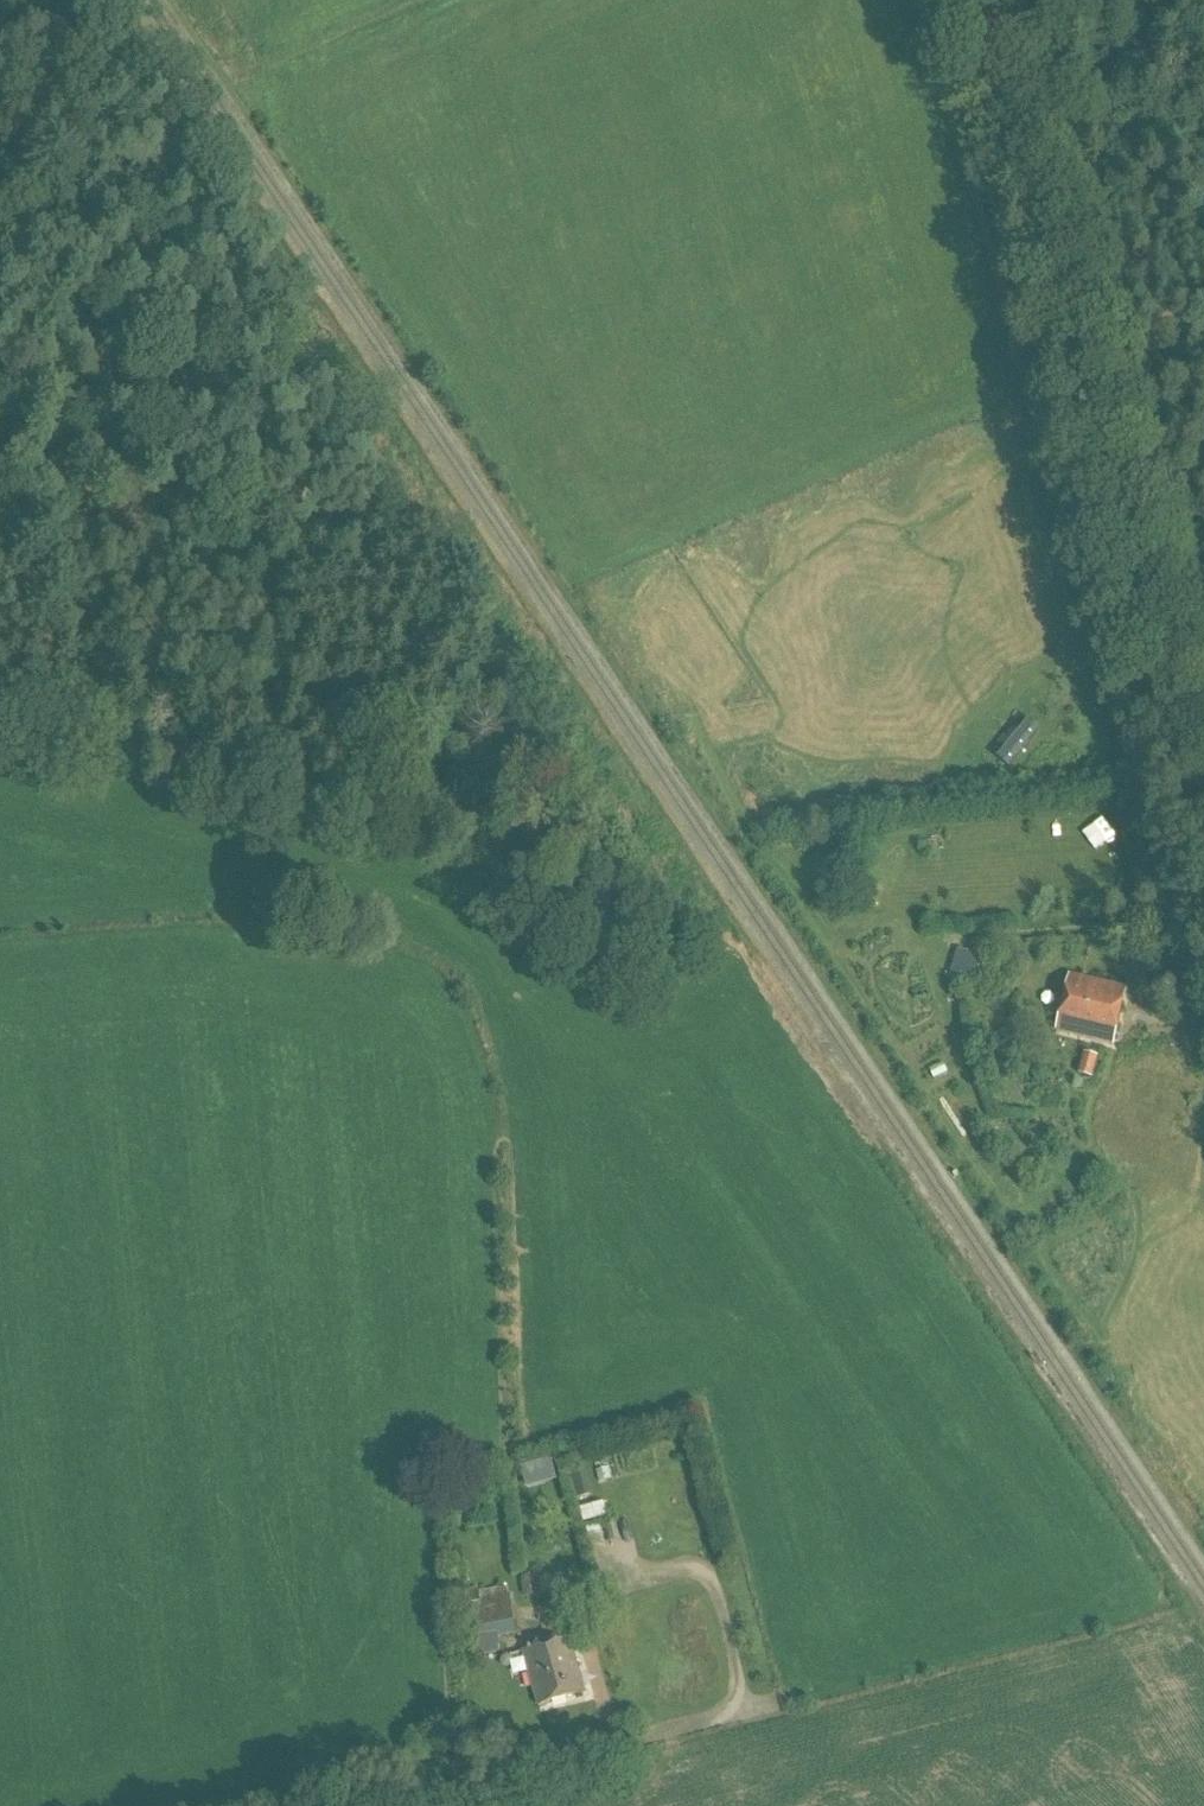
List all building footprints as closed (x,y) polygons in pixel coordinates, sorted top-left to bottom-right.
[(870,913),(881,917),(889,896),(878,892),(870,913)] [(974,986),(983,956),(957,949),(949,979),(974,986)] [(1113,1044),(1126,988),(1071,974),(1058,1031),(1113,1044)] [(1092,1078),(1099,1057),(1085,1053),(1078,1074),(1092,1078)] [(595,1482),(616,1480),(615,1463),(594,1465),(595,1482)] [(580,1509),(584,1523),(608,1516),(604,1502),(580,1509)] [(606,1547),(599,1524),(586,1528),(592,1550),(606,1547)] [(525,1603),(540,1601),(536,1574),(521,1576),(525,1603)] [(504,1595),(502,1587),(467,1593),(472,1618),(471,1618),(475,1640),(515,1632),(508,1594),(504,1595)] [(540,1705),(585,1692),(570,1639),(525,1651),(540,1705)]
